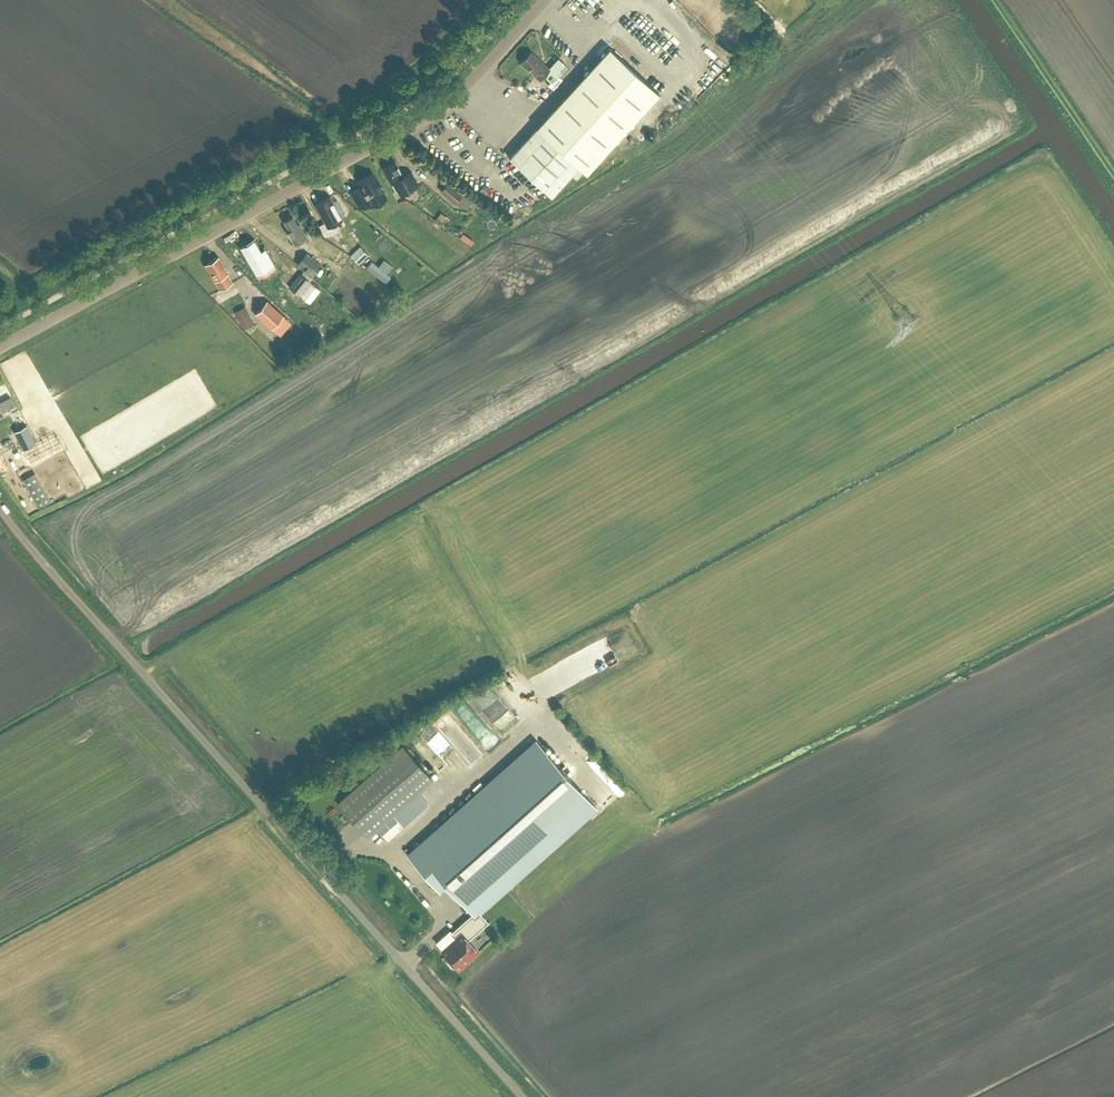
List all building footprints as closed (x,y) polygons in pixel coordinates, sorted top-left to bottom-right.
[(749,35),(757,43),(766,33),(758,26),(749,35)] [(586,172),(598,159),(659,93),(609,48),(509,157),(551,195),(579,165),(586,172)] [(549,68),(531,51),(521,62),(539,80),(544,75),(550,81),(552,83),(558,76),(567,66),(558,58),(549,68)] [(552,83),(550,81),(547,84),(552,89),(561,79),(558,76),(552,83)] [(404,176),(396,161),(383,168),(392,184),(394,183),(398,190),(409,184),(411,186),(417,182),(412,171),(404,176)] [(360,208),(371,202),(373,206),(387,198),(380,186),(381,185),(378,179),(377,180),(373,173),(359,180),(363,186),(352,192),(360,208)] [(434,173),(431,179),(438,183),(441,178),(434,173)] [(455,202),(463,193),(448,181),(440,190),(455,202)] [(332,234),(338,231),(334,224),(343,219),(330,196),(315,204),(325,222),(320,225),(325,235),(331,232),(332,234)] [(440,213),(437,218),(444,223),(448,219),(440,213)] [(298,226),(293,216),(284,220),(289,230),(288,231),(294,244),(307,237),(300,225),(298,226)] [(241,243),(240,244),(258,277),(259,276),(257,274),(275,264),(276,267),(277,267),(265,244),(264,244),(266,247),(262,249),(256,237),(242,245),(241,243)] [(358,263),(368,254),(360,245),(350,254),(358,263)] [(311,274),(320,263),(307,253),(298,263),(311,274)] [(233,283),(227,274),(228,273),(219,257),(206,265),(215,281),(220,290),(233,283)] [(285,269),(295,276),(301,268),(292,260),(285,269)] [(267,271),(263,281),(272,285),(276,274),(267,271)] [(299,294),(310,280),(300,272),(289,286),(299,294)] [(310,302),(321,288),(310,280),(299,294),(310,302)] [(255,314),(271,328),(284,314),(267,300),(255,314)] [(248,301),(237,306),(246,325),(257,320),(248,301)] [(10,396),(0,402),(0,413),(3,411),(3,410),(14,404),(10,396)] [(36,443),(26,424),(14,431),(24,449),(36,443)] [(31,463),(63,447),(56,434),(25,450),(31,463)] [(29,489),(39,507),(51,500),(47,494),(43,496),(36,485),(29,489)] [(472,913),(452,931),(456,936),(441,949),(447,956),(446,957),(451,963),(452,962),(458,969),(478,951),(468,940),(484,925),(475,915),(596,808),(536,740),(407,855),(440,891),(447,884),(472,913)] [(337,802),(367,836),(433,778),(402,744),(337,802)] [(604,799),(608,806),(617,800),(613,794),(604,799)] [(428,912),(433,908),(428,902),(423,906),(428,912)]
